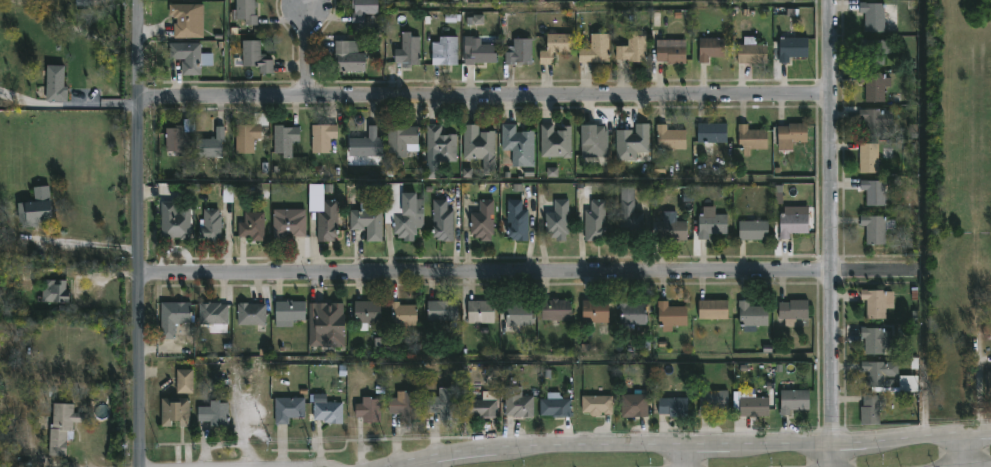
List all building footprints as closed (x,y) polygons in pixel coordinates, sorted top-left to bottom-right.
[(238,11),(239,0),(256,0),(256,2),(259,2),(259,7),(257,7),(257,15),(259,15),(259,25),(247,25),(247,19),(233,19),(233,10),(238,11)] [(354,23),(355,0),(384,0),(384,5),(380,5),(380,14),(367,14),(367,23),(354,23)] [(899,5),(898,32),(866,31),(867,13),(860,13),(861,3),(899,5)] [(197,5),(197,38),(177,38),(177,19),(173,19),(173,16),(169,16),(169,5),(197,5)] [(483,25),(484,15),(473,15),(473,25),(483,25)] [(642,31),(642,36),(649,36),(649,65),(639,65),(639,62),(631,62),(631,60),(619,60),(619,46),(631,46),(631,31),(642,31)] [(421,38),(421,66),(408,66),(408,64),(395,64),(395,50),(402,50),(402,32),(412,32),(412,37),(421,38)] [(573,35),(573,54),(555,53),(555,65),(541,64),(541,51),(548,51),(548,34),(573,35)] [(581,63),(580,49),(592,49),(591,34),(610,34),(610,62),(581,63)] [(440,65),(434,65),(434,51),(441,51),(441,37),(460,37),(460,65),(440,65)] [(757,37),(757,45),(767,45),(767,64),(738,64),(739,45),(745,45),(745,37),(757,37)] [(701,63),(697,63),(697,38),(725,39),(725,58),(706,58),(706,63),(701,63)] [(782,63),(781,63),(781,38),(809,38),(809,58),(790,58),(790,63),(782,63)] [(507,65),(506,65),(506,53),(514,53),(514,39),(533,40),(533,63),(507,65)] [(261,41),(261,55),(268,55),(268,60),(273,60),(273,74),(260,74),(260,68),(234,67),(234,54),(243,54),(243,40),(261,41)] [(683,40),(684,64),(670,64),(670,61),(659,61),(659,40),(683,40)] [(358,42),(358,54),(367,54),(367,72),(334,72),(335,41),(358,42)] [(886,66),(867,66),(867,41),(886,41),(886,66)] [(201,43),(201,54),(213,54),(213,66),(201,66),(201,76),(182,76),(182,62),(184,62),(184,59),(169,59),(169,44),(201,43)] [(496,45),(495,53),(498,54),(497,64),(476,63),(476,65),(465,65),(466,52),(471,52),(471,44),(496,45)] [(67,100),(67,103),(46,102),(47,66),(65,66),(64,87),(68,87),(67,100)] [(892,79),(892,88),(886,87),(886,105),(865,104),(866,83),(861,83),(861,73),(885,74),(885,79),(892,79)] [(879,109),(879,113),(890,113),(890,124),(880,124),(880,137),(862,137),(862,119),(857,119),(857,109),(879,109)] [(254,154),(236,154),(236,126),(253,126),(253,114),(269,114),(269,127),(262,127),(262,139),(254,140),(254,154)] [(184,148),(185,156),(175,156),(175,152),(166,152),(166,128),(173,128),(173,126),(184,126),(184,120),(195,120),(195,133),(193,133),(193,148),(184,148)] [(650,124),(650,153),(637,153),(637,161),(617,161),(617,131),(633,130),(633,135),(636,135),(636,124),(650,124)] [(728,124),(728,143),(698,142),(699,124),(728,124)] [(746,124),(746,129),(766,129),(766,149),(737,148),(737,124),(746,124)] [(794,151),(779,151),(779,126),(790,126),(790,124),(808,124),(808,142),(794,142),(794,151)] [(302,128),(302,142),(295,142),(294,158),(284,158),(285,154),(276,153),(277,125),(287,125),(287,127),(302,128)] [(330,153),(312,153),(312,126),(337,125),(338,139),(330,139),(330,153)] [(408,125),(408,128),(422,128),(420,152),(407,152),(407,158),(398,158),(398,153),(388,153),(388,125),(408,125)] [(436,125),(442,126),(443,136),(458,135),(458,162),(438,163),(439,179),(428,179),(427,125),(436,125)] [(479,125),(479,136),(481,136),(481,133),(489,133),(489,131),(496,131),(495,176),(484,175),(484,160),(464,160),(465,125),(479,125)] [(517,126),(517,133),(528,133),(528,130),(534,130),(534,167),(513,167),(513,151),(503,151),(503,125),(517,125),(517,126)] [(554,125),(554,132),(563,131),(563,127),(572,127),(572,159),(542,158),(542,125),(554,125)] [(668,125),(668,131),(686,130),(687,150),(658,150),(658,125),(668,125)] [(378,127),(378,138),(383,138),(383,158),(349,157),(349,139),(354,139),(354,134),(369,134),(369,126),(378,127)] [(598,126),(598,127),(605,127),(605,130),(608,130),(608,158),(582,158),(583,126),(598,126)] [(227,127),(227,143),(225,143),(225,158),(219,158),(219,162),(214,162),(214,157),(198,157),(199,139),(213,139),(213,137),(216,137),(216,139),(218,139),(218,127),(227,127)] [(879,173),(860,173),(860,144),(879,144),(879,173)] [(665,165),(654,165),(654,175),(665,176),(665,165)] [(557,178),(557,168),(548,168),(548,177),(557,178)] [(884,181),(883,206),(864,206),(865,190),(858,190),(859,180),(884,181)] [(403,184),(403,194),(418,194),(418,200),(424,200),(424,229),(418,229),(418,237),(415,237),(415,243),(405,243),(405,239),(398,239),(398,235),(394,235),(394,224),(385,224),(385,184),(403,184)] [(223,203),(233,203),(233,199),(228,199),(229,194),(225,194),(225,190),(233,191),(233,186),(223,185),(223,203)] [(324,185),(324,201),(338,201),(338,232),(340,232),(340,235),(338,235),(338,238),(335,238),(335,242),(318,242),(318,213),(309,213),(309,185),(324,185)] [(40,223),(40,227),(24,228),(24,223),(21,224),(20,203),(36,202),(35,188),(50,186),(55,222),(40,223)] [(591,199),(591,186),(579,186),(579,198),(591,199)] [(635,200),(635,213),(644,213),(644,235),(621,235),(621,188),(635,188),(635,200)] [(569,199),(570,236),(567,236),(567,243),(558,243),(558,239),(551,239),(551,235),(547,235),(546,213),(555,213),(555,200),(569,199)] [(447,200),(447,210),(454,210),(454,243),(438,241),(438,237),(434,237),(434,227),(437,227),(437,222),(433,222),(433,200),(447,200)] [(494,200),(494,236),(493,236),(493,242),(481,242),(481,239),(475,239),(475,235),(471,235),(472,214),(480,214),(480,200),(494,200)] [(529,211),(529,242),(512,242),(512,239),(508,238),(509,228),(512,228),(512,224),(507,224),(508,200),(522,201),(522,211),(529,211)] [(606,219),(606,227),(607,227),(607,232),(608,232),(608,236),(606,236),(606,242),(585,242),(585,210),(591,210),(591,200),(606,200),(606,219)] [(374,201),(374,211),(383,211),(383,242),(367,242),(367,227),(364,227),(364,230),(350,230),(351,211),(361,212),(361,201),(374,201)] [(179,202),(179,214),(182,214),(182,209),(191,209),(191,241),(180,241),(180,238),(171,238),(169,241),(164,241),(162,239),(162,202),(179,202)] [(713,207),(713,214),(726,215),(725,234),(707,234),(707,239),(696,239),(696,214),(701,214),(701,206),(713,207)] [(792,207),(792,214),(807,214),(807,234),(788,234),(788,239),(778,239),(778,214),(783,214),(783,206),(792,207)] [(219,210),(219,216),(222,216),(222,242),(199,240),(200,220),(204,220),(204,210),(219,210)] [(675,212),(675,221),(685,221),(685,241),(671,241),(671,238),(660,238),(660,221),(666,221),(666,211),(675,212)] [(265,213),(265,242),(253,242),(253,237),(239,238),(239,222),(245,222),(245,213),(265,213)] [(307,216),(307,237),(292,237),(292,235),(287,235),(288,238),(283,238),(283,243),(274,243),(273,216),(307,216)] [(886,216),(886,220),(894,220),(894,230),(884,229),(884,245),(864,245),(864,226),(858,226),(858,216),(886,216)] [(741,241),(736,241),(736,222),(765,222),(765,241),(741,241)] [(70,281),(69,303),(42,303),(43,281),(70,281)] [(887,292),(887,319),(868,320),(867,301),(862,301),(862,290),(887,290),(887,292)] [(559,300),(572,301),(572,321),(543,321),(543,302),(559,300)] [(292,301),(292,302),(306,302),(306,321),(293,321),(293,328),(276,328),(276,302),(292,301)] [(610,301),(610,324),(596,324),(596,329),(583,329),(584,301),(610,301)] [(629,301),(629,305),(647,305),(648,326),(635,326),(635,331),(624,331),(624,325),(621,325),(621,301),(629,301)] [(729,320),(696,320),(696,301),(729,301),(729,320)] [(748,303),(748,306),(767,306),(767,327),(754,326),(754,332),(745,332),(745,327),(737,327),(737,301),(748,301),(748,303)] [(810,301),(810,319),(777,319),(777,303),(791,303),(791,301),(810,301)] [(210,302),(210,304),(222,304),(222,306),(230,306),(230,326),(200,325),(200,302),(210,302)] [(381,302),(381,324),(368,324),(368,331),(360,331),(360,324),(356,324),(355,302),(381,302)] [(400,302),(400,306),(418,305),(418,326),(401,326),(402,333),(395,333),(395,327),(392,327),(391,302),(400,302)] [(458,322),(428,322),(428,302),(458,302),(458,322)] [(495,325),(469,324),(469,302),(495,302),(495,325)] [(508,302),(515,302),(515,305),(533,306),(533,326),(507,326),(508,302)] [(669,302),(669,307),(688,307),(688,327),(674,327),(674,333),(658,333),(658,302),(669,302)] [(166,340),(163,340),(162,303),(194,303),(194,323),(178,324),(178,340),(166,340)] [(249,303),(267,304),(267,326),(238,326),(238,304),(249,303)] [(343,304),(343,315),(346,315),(346,348),(309,348),(310,304),(343,304)] [(881,348),(881,355),(863,355),(864,339),(859,338),(860,328),(882,328),(881,348)] [(897,362),(897,378),(884,377),(884,379),(892,380),(892,388),(866,388),(866,373),(859,373),(859,362),(897,362)] [(195,394),(178,394),(178,370),(195,370),(195,394)] [(900,391),(917,391),(917,376),(899,377),(900,391)] [(523,387),(523,397),(534,397),(534,418),(506,416),(505,387),(523,387)] [(458,389),(458,422),(439,421),(439,414),(427,414),(427,397),(439,397),(439,389),(458,389)] [(782,415),(782,389),(810,389),(810,409),(791,409),(791,415),(782,415)] [(701,417),(699,417),(700,392),(730,390),(730,409),(710,409),(710,417),(701,417)] [(770,398),(770,416),(734,415),(735,391),(741,391),(741,397),(770,397),(770,398)] [(411,392),(411,394),(420,394),(421,424),(401,424),(401,414),(390,414),(390,399),(397,399),(397,392),(411,392)] [(497,392),(497,418),(465,418),(465,401),(477,401),(477,395),(483,396),(483,392),(497,392)] [(560,396),(564,400),(572,400),(571,419),(541,417),(541,400),(548,400),(548,393),(560,393),(560,396)] [(328,394),(328,403),(332,403),(332,397),(337,397),(337,403),(344,403),(344,424),(326,424),(326,420),(315,420),(315,394),(328,394)] [(637,418),(622,418),(622,396),(649,396),(648,418),(637,418)] [(878,427),(859,427),(859,408),(862,408),(862,396),(878,396),(878,427)] [(190,397),(190,426),(180,426),(180,420),(172,420),(172,426),(162,426),(162,397),(190,397)] [(614,397),(614,414),(603,413),(603,416),(591,416),(591,414),(583,414),(583,397),(614,397)] [(277,423),(275,423),(275,398),(304,398),(304,418),(290,418),(290,423),(277,423)] [(373,398),(373,400),(382,400),(382,424),(363,424),(363,417),(355,417),(356,404),(363,404),(363,398),(373,398)] [(220,399),(221,402),(229,402),(230,425),(211,425),(211,421),(199,421),(199,406),(211,406),(211,399),(220,399)] [(689,399),(689,418),(671,419),(671,415),(660,415),(660,399),(689,399)] [(86,412),(85,422),(74,422),(73,441),(67,441),(66,456),(49,455),(51,423),(53,423),(54,402),(74,403),(74,412),(86,412)]
